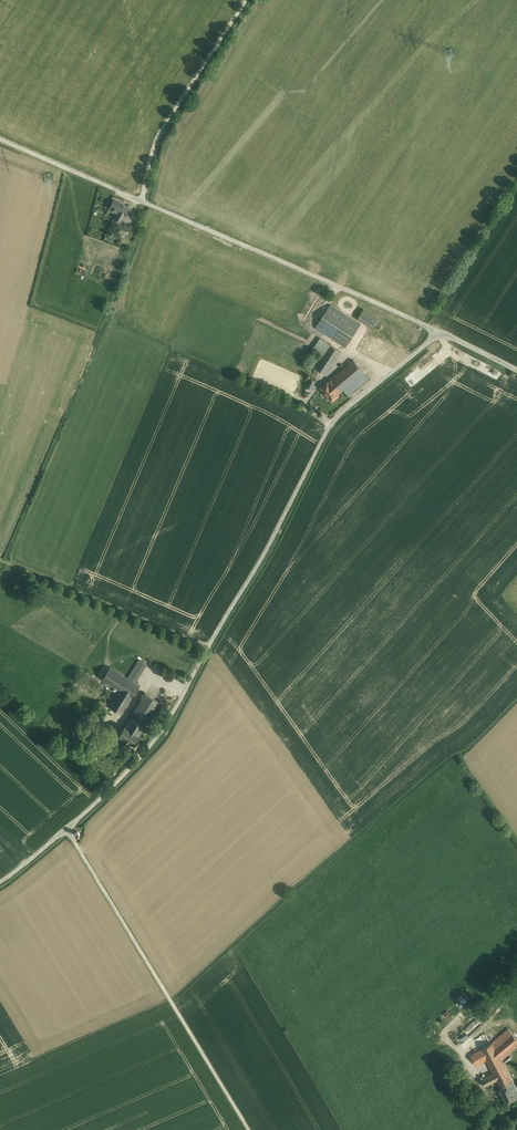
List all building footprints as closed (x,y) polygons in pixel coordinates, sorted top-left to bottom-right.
[(131,207),(115,199),(110,208),(119,213),(116,218),(122,221),(126,215),(127,215),(131,207)] [(356,321),(331,304),(315,327),(324,333),(346,347),(361,324),(356,321)] [(378,318),(364,309),(358,319),(371,327),(372,328),(378,318)] [(342,352),(321,338),(314,349),(324,355),(316,367),(327,374),(342,352)] [(354,360),(329,381),(339,393),(343,390),(349,396),(369,378),(354,360)] [(316,380),(311,378),(307,387),(312,389),(316,380)] [(339,393),(329,381),(328,380),(321,387),(332,401),(340,395),(339,393)] [(145,663),(139,659),(126,677),(109,667),(102,679),(107,682),(105,685),(110,688),(111,685),(113,686),(119,690),(109,706),(121,713),(131,697),(140,686),(133,681),(145,663)] [(145,693),(130,716),(145,725),(160,702),(145,693)] [(145,725),(130,716),(125,725),(124,725),(118,734),(134,744),(140,735),(139,734),(145,725)] [(437,1025),(449,1011),(447,1008),(434,1022),(437,1025)] [(493,1043),(479,1051),(485,1061),(487,1059),(493,1072),(497,1080),(501,1087),(513,1081),(500,1056),(516,1042),(516,1039),(508,1029),(493,1043)] [(451,1042),(457,1048),(466,1039),(461,1033),(451,1042)] [(479,1051),(471,1055),(476,1065),(485,1061),(479,1051)] [(466,1071),(462,1065),(456,1069),(460,1075),(466,1071)] [(493,1072),(481,1079),(485,1086),(497,1080),(493,1072)] [(501,1087),(508,1102),(516,1097),(516,1090),(513,1081),(501,1087)]
